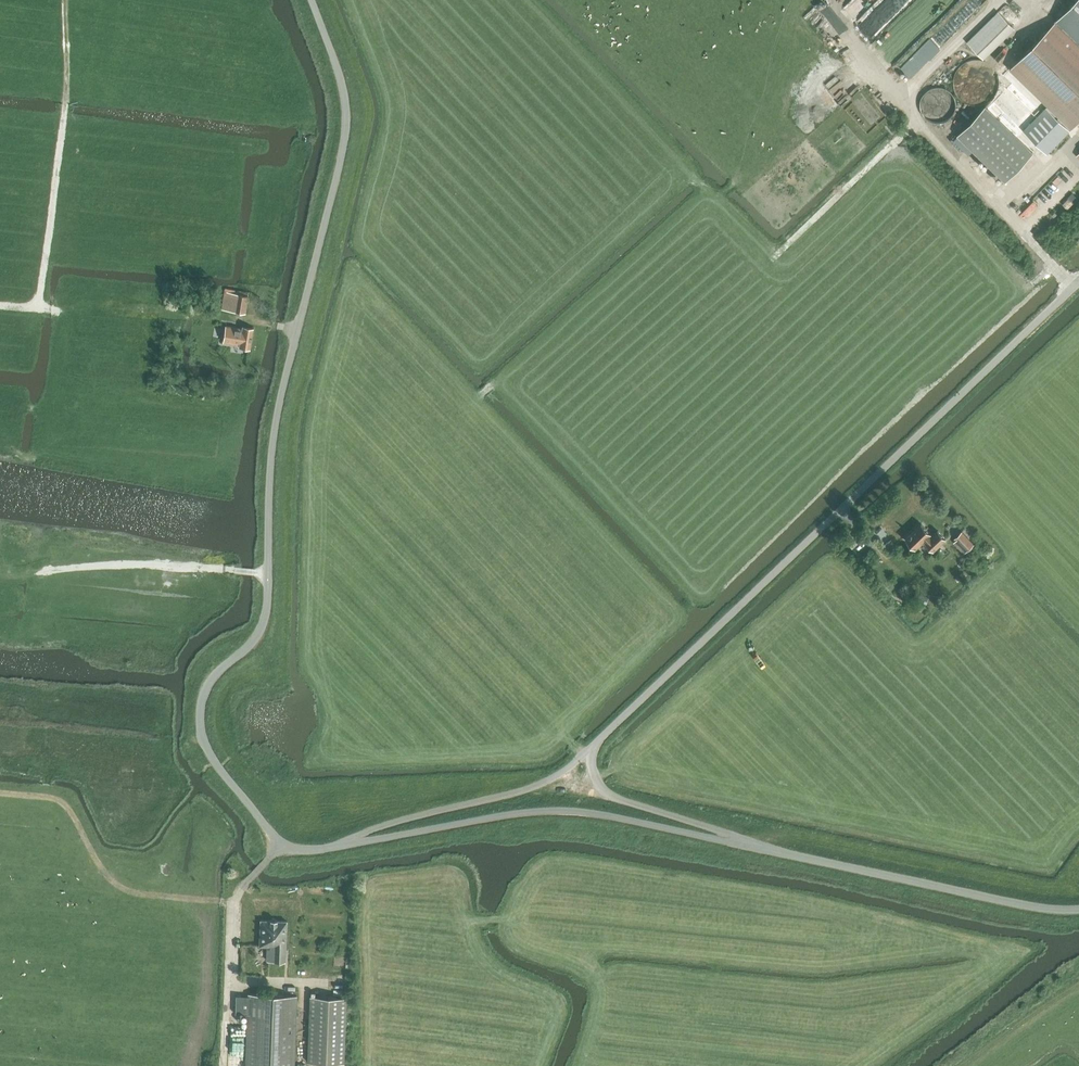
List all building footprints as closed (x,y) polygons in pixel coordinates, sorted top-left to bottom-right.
[(903,0),(885,0),(864,22),(874,32),(903,0)] [(911,55),(917,62),(981,0),(968,0),(911,55)] [(1056,21),(1039,38),(1010,69),(1072,129),(1078,121),(1078,0),(1077,0),(1056,21)] [(953,2),(927,30),(930,34),(957,6),(953,2)] [(935,48),(944,57),(970,31),(965,26),(979,12),(975,8),(935,48)] [(967,42),(984,59),(1015,28),(998,11),(967,42)] [(995,85),(995,82),(994,78),(992,74),(990,71),(987,69),(984,67),(980,66),(977,65),(972,65),(969,66),(966,68),(962,70),(959,73),(957,77),(956,81),(955,84),(956,89),(956,92),(958,96),(961,99),(963,101),(967,103),(971,105),(974,105),(979,105),(982,104),(986,102),(989,99),(992,97),(994,93),(995,90),(995,85)] [(956,109),(956,105),(955,102),(953,99),(951,97),(948,94),(945,93),(941,92),(938,91),(936,92),(932,93),(929,94),(926,97),(924,99),(922,102),(921,105),(921,109),(921,113),(922,116),(924,119),(926,121),(929,124),(931,125),(933,126),(937,127),(941,127),(945,126),(948,124),(951,122),(953,119),(955,116),(956,113),(956,109)] [(1032,153),(985,106),(957,135),(1005,181),(1032,153)] [(1072,129),(1047,106),(1023,131),(1047,154),(1072,129)] [(1028,217),(1034,222),(1063,196),(1056,188),(1068,177),(1064,173),(1034,200),(1039,206),(1028,217)] [(227,292),(224,310),(245,313),(248,295),(227,292)] [(226,326),(223,342),(239,345),(239,347),(250,349),(253,328),(242,326),(242,329),(226,326)] [(925,543),(934,551),(946,539),(938,531),(933,536),(921,524),(906,539),(916,549),(924,541),(926,542),(925,543)] [(955,539),(967,551),(974,544),(962,532),(955,539)] [(261,920),(260,945),(273,946),(272,960),(285,961),(287,921),(277,920),(270,919),(270,920),(261,920)] [(246,1026),(245,1065),(295,1065),(297,995),(248,993),(247,995),(236,995),(235,1013),(247,1013),(246,1026)] [(307,1061),(344,1063),(346,997),(310,996),(307,1061)]
